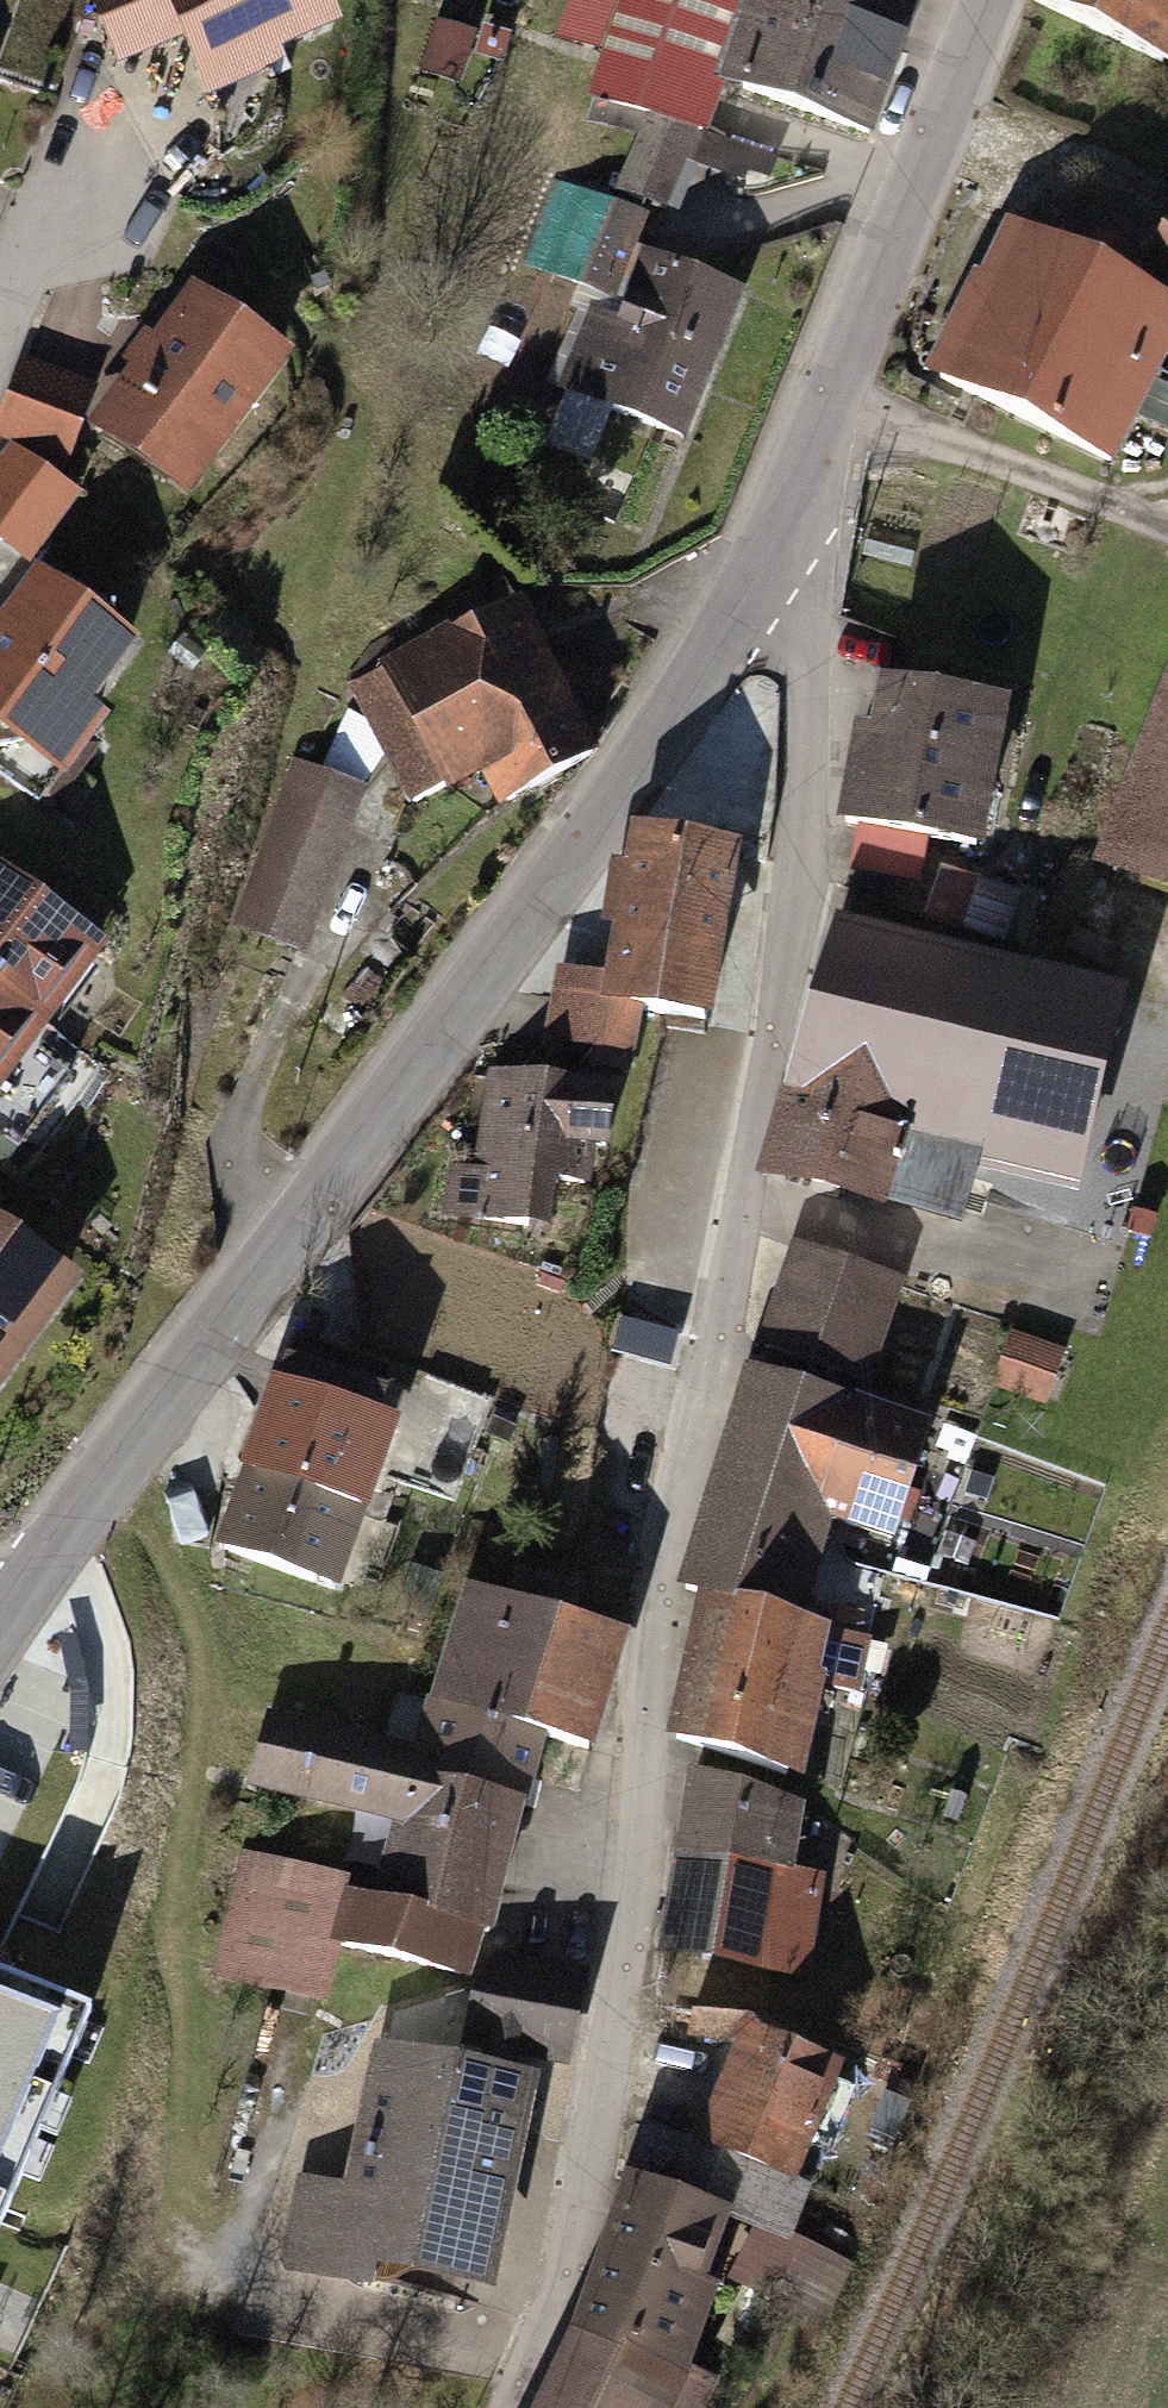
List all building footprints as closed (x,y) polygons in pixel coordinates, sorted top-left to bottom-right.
[(143,64),(231,29),(258,96),(403,38),(388,0),(117,0),(143,64)] [(621,103),(749,139),(760,100),(903,140),(943,0),(650,0),(621,103)] [(1048,2),(1167,55),(1167,0),(1049,0),(1048,2)] [(0,53),(0,199),(37,62),(0,53)] [(663,218),(571,187),(542,272),(606,293),(574,390),(714,437),(762,295),(650,258),(663,218)] [(1013,223),(944,376),(1148,468),(1167,425),(1167,292),(1013,223)] [(354,373),(243,288),(195,351),(139,423),(250,507),(354,373)] [(134,399),(46,369),(20,443),(108,474),(134,399)] [(39,453),(0,507),(0,525),(61,569),(108,503),(39,453)] [(70,573),(0,669),(0,702),(113,784),(199,666),(70,573)] [(542,588),(360,668),(415,792),(471,768),(490,811),(616,755),(542,588)] [(1051,714),(901,684),(873,828),(1022,858),(1051,714)] [(1116,865),(1167,885),(1167,729),(1116,865)] [(389,794),(305,765),(247,932),(332,961),(389,794)] [(740,850),(625,834),(605,978),(553,971),(541,1055),(637,1068),(645,1015),(716,1025),(740,850)] [(0,882),(0,1076),(34,1103),(159,947),(30,844),(0,882)] [(1137,998),(847,920),(776,1180),(927,1221),(934,1198),(1072,1236),(1137,998)] [(607,1093),(496,1077),(483,1168),(445,1162),(438,1210),(545,1225),(552,1181),(593,1187),(607,1093)] [(0,1104),(0,1166),(29,1125),(0,1104)] [(24,1437),(132,1293),(0,1195),(0,1419),(24,1437)] [(760,1367),(883,1413),(918,1294),(787,1252),(760,1367)] [(680,1329),(628,1311),(614,1352),(666,1370),(680,1329)] [(1071,1359),(1020,1341),(1002,1392),(1054,1409),(1071,1359)] [(441,1381),(327,1346),(309,1391),(426,1433),(441,1381)] [(729,1604),(825,1634),(869,1523),(945,1545),(977,1448),(883,1413),(760,1367),(703,1587),(729,1604)] [(309,1391),(278,1483),(392,1523),(426,1433),(309,1391)] [(392,1523),(278,1483),(253,1559),(364,1601),(392,1523)] [(484,1588),(439,1711),(570,1757),(606,1767),(645,1647),(484,1588)] [(825,1634),(729,1604),(684,1749),(812,1789),(857,1643),(825,1634)] [(278,1702),(252,1789),(416,1830),(391,1909),(500,1936),(523,1940),(570,1757),(439,1711),(429,1749),(278,1702)] [(828,1814),(698,1778),(651,1944),(781,1981),(828,1814)] [(383,1888),(252,1858),(224,1981),(350,2014),(361,1959),(375,1906),(383,1888)] [(391,1909),(375,1906),(361,1959),(494,1993),(500,1956),(500,1936),(391,1909)] [(494,1993),(483,2063),(555,2080),(571,2081),(582,1974),(500,1956),(494,1993)] [(0,1979),(0,2227),(91,2018),(0,1979)] [(733,2012),(690,2139),(815,2193),(864,2070),(733,2012)] [(407,2045),(374,2184),(302,2167),(280,2262),(499,2314),(555,2080),(483,2063),(407,2045)] [(673,2132),(655,2181),(808,2250),(831,2200),(815,2193),(690,2139),(673,2132)] [(655,2181),(600,2329),(721,2386),(752,2287),(827,2322),(864,2275),(808,2250),(655,2181)] [(600,2329),(563,2407),(711,2407),(721,2386),(600,2329)]
